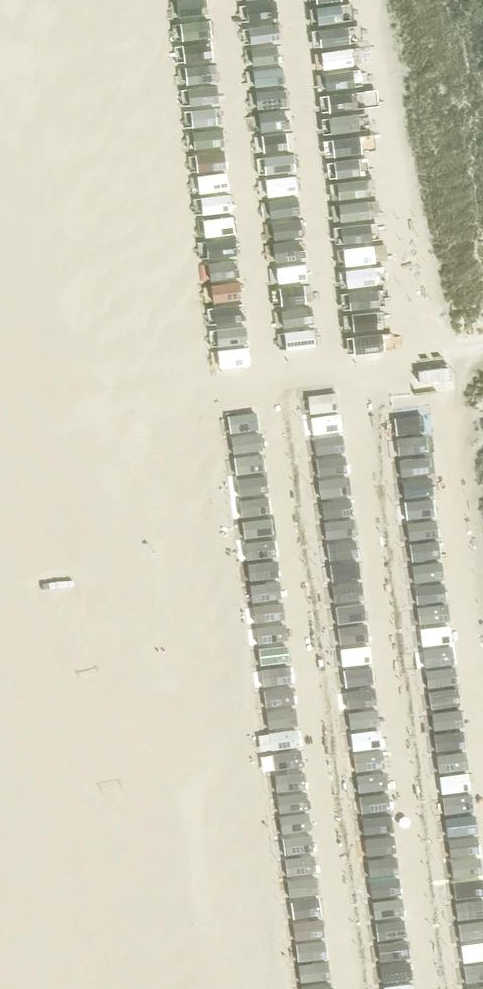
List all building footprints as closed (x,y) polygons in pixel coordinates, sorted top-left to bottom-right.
[(177,19),(179,19),(180,39),(209,37),(206,0),(176,0),(177,19)] [(275,29),(250,31),(251,40),(276,38),(275,29)] [(273,43),(250,46),(252,61),(275,58),(273,43)] [(254,83),(280,82),(279,66),(253,67),(254,83)] [(260,108),(261,128),(287,125),(283,85),(255,87),(257,108),(260,108)] [(353,91),(328,95),(330,108),(355,104),(353,91)] [(269,215),(296,214),(293,157),(265,159),(266,173),(264,173),(265,195),(268,195),(269,215)] [(227,171),(200,175),(202,192),(229,188),(227,171)] [(339,218),(369,213),(366,197),(336,201),(339,218)] [(204,217),(206,254),(233,253),(231,215),(204,217)] [(296,218),(270,221),(272,239),(273,239),(276,261),(301,258),(296,218)] [(366,237),(365,221),(340,221),(341,237),(366,237)] [(372,255),(368,241),(342,247),(345,262),(372,255)] [(205,277),(233,278),(234,262),(206,261),(205,277)] [(374,263),(343,266),(345,281),(375,278),(374,263)] [(233,297),(232,283),(211,285),(213,299),(233,297)] [(349,287),(350,325),(374,324),(374,301),(377,301),(376,286),(349,287)] [(241,304),(214,305),(215,343),(242,342),(241,304)] [(380,330),(352,330),(352,347),(381,346),(380,330)] [(213,364),(248,363),(247,347),(212,348),(213,364)] [(337,394),(309,398),(323,498),(350,495),(341,434),(342,434),(337,394)] [(233,436),(236,475),(262,473),(257,415),(228,418),(229,437),(233,436)] [(395,419),(399,477),(427,475),(423,417),(395,419)] [(242,518),(269,514),(264,477),(237,481),(242,518)] [(408,522),(421,648),(422,648),(424,669),(451,667),(434,495),(431,496),(429,481),(402,483),(404,501),(406,501),(408,522)] [(270,521),(243,523),(245,539),(272,536),(270,521)] [(331,562),(341,562),(341,572),(335,572),(335,581),(357,581),(357,543),(341,543),(341,550),(331,551),(331,562)] [(341,644),(366,644),(366,626),(340,626),(341,644)] [(343,649),(344,666),(371,663),(370,646),(343,649)] [(390,832),(378,710),(351,713),(363,835),(390,832)] [(275,744),(276,767),(297,767),(297,743),(275,744)] [(403,914),(401,914),(393,835),(366,838),(376,943),(395,941),(397,956),(407,955),(403,914)] [(463,946),(467,988),(482,988),(482,944),(463,946)]
